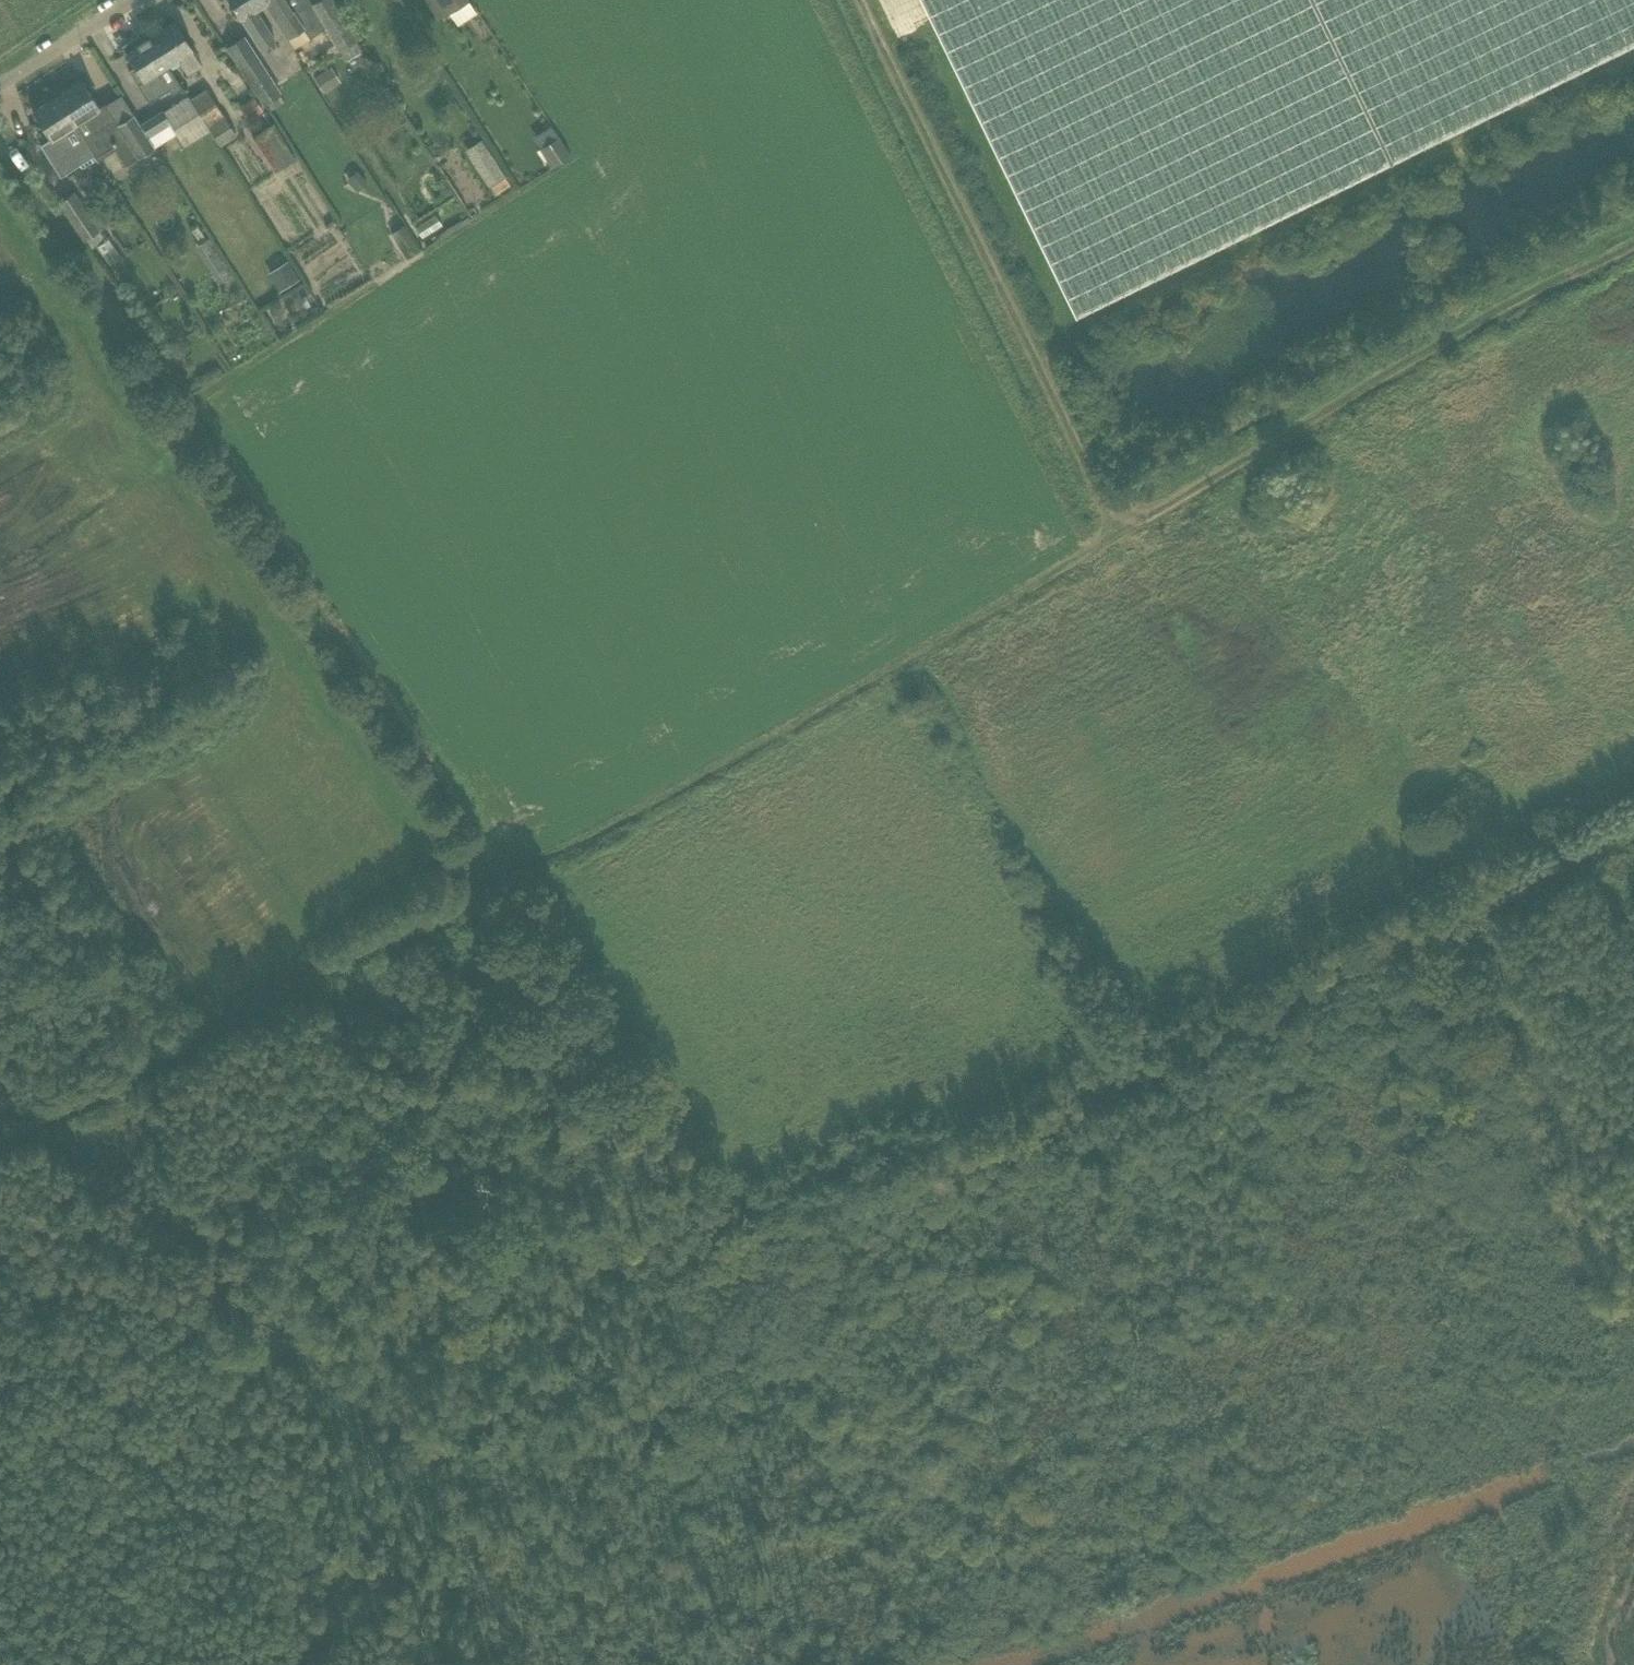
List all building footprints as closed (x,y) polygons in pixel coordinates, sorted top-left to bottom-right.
[(242,20),(261,49),(275,40),(257,10),(266,5),(266,4),(264,0),(229,0),(242,20)] [(266,4),(266,5),(287,39),(305,27),(297,15),(305,10),(300,1),(302,0),(264,0),(266,4)] [(341,49),(357,40),(359,39),(335,0),(319,0),(311,4),(339,50),(341,49)] [(470,0),(443,0),(451,13),(470,1),(470,0)] [(1079,316),(1633,46),(1633,0),(924,0),(1079,316)] [(175,21),(150,37),(169,66),(178,60),(187,74),(202,65),(193,51),(193,50),(175,21)] [(124,46),(127,51),(126,52),(134,66),(129,70),(149,102),(169,90),(172,94),(183,88),(169,66),(150,37),(142,42),(138,37),(124,46)] [(228,48),(253,88),(263,103),(280,92),(245,38),(228,48)] [(324,92),(341,80),(331,66),(314,77),(324,92)] [(100,108),(82,80),(57,95),(85,139),(97,157),(125,139),(117,125),(118,124),(105,104),(100,108)] [(207,88),(190,99),(210,130),(211,129),(222,145),(237,135),(207,88)] [(85,139),(57,95),(33,111),(50,139),(41,145),(61,176),(79,164),(82,168),(97,159),(98,161),(99,160),(97,157),(85,139)] [(210,130),(190,99),(188,97),(163,112),(185,146),(210,130)] [(117,125),(125,139),(138,158),(155,148),(134,114),(118,124),(117,125)] [(276,170),(296,158),(273,123),(254,136),(276,170)] [(573,157),(561,138),(541,151),(553,170),(573,157)] [(491,189),(507,179),(491,154),(475,164),(491,189)] [(60,202),(74,224),(89,214),(74,192),(60,202)] [(391,234),(407,258),(420,249),(404,225),(391,234)] [(211,238),(201,243),(223,279),(233,274),(211,238)] [(279,290),(300,276),(288,258),(267,272),(279,290)]
